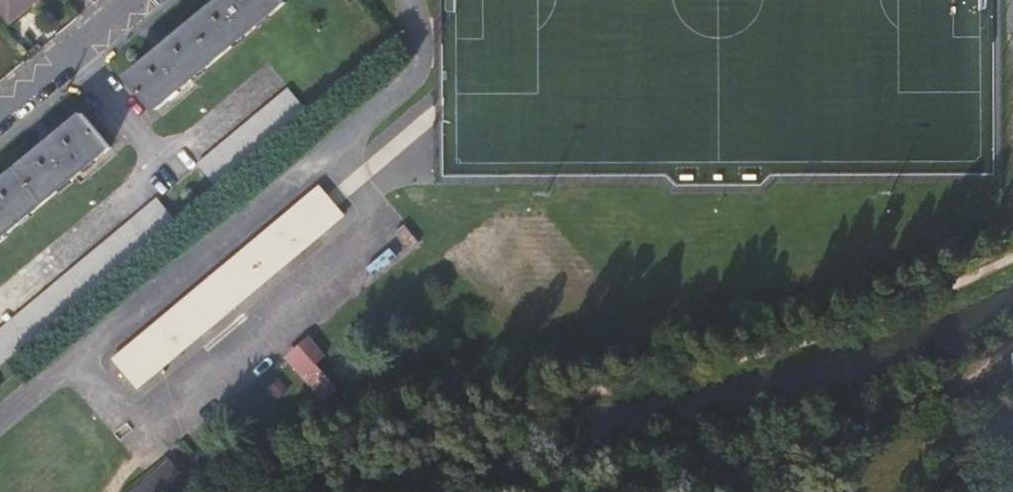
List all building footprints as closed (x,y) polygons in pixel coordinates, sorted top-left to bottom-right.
[(9,26),(42,0),(0,0),(0,14),(9,26)] [(214,2),(217,6),(166,48),(163,45),(158,50),(151,55),(153,58),(128,78),(158,115),(285,10),(277,0),(217,0),(214,2)] [(197,171),(211,188),(300,113),(287,97),(197,171)] [(302,116),(300,113),(211,188),(213,190),(302,116)] [(109,154),(80,119),(55,138),(53,135),(46,141),(40,146),(42,149),(0,184),(0,243),(109,154)] [(243,296),(247,301),(346,218),(322,188),(116,360),(141,390),(239,308),(234,303),(243,296)] [(132,254),(169,222),(155,205),(0,335),(0,364),(132,254)] [(169,222),(132,254),(0,364),(0,368),(171,224),(169,222)] [(312,343),(290,361),(325,403),(338,392),(317,366),(326,359),(312,343)] [(137,491),(188,491),(193,488),(171,462),(137,491)]
